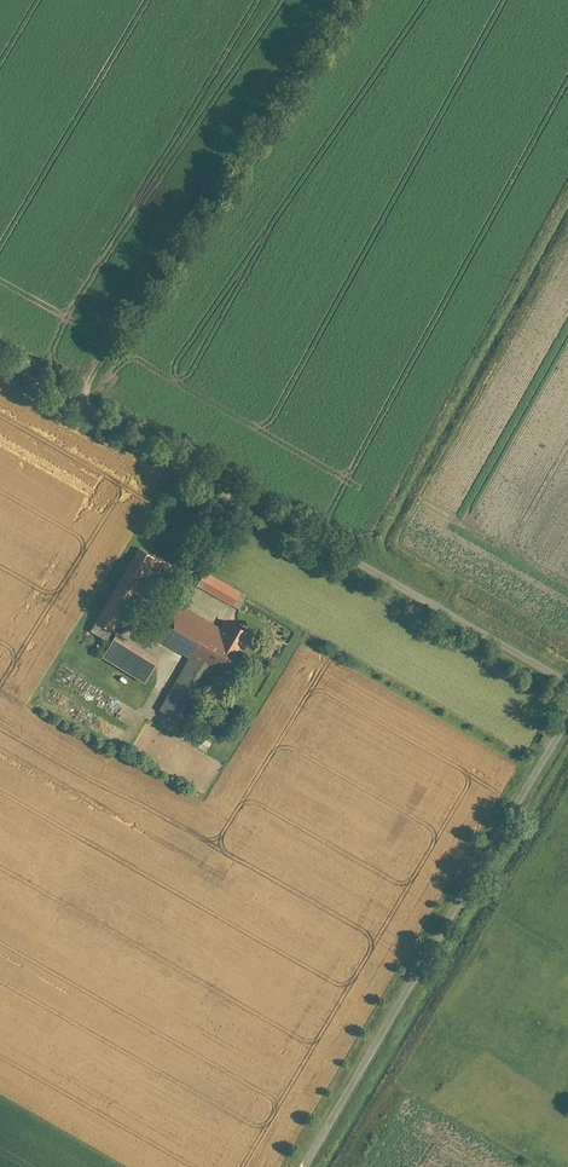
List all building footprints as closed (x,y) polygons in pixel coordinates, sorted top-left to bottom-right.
[(140,551),(97,624),(114,633),(157,560),(140,551)] [(200,587),(237,605),(244,590),(207,571),(200,587)] [(178,610),(158,643),(227,682),(246,649),(178,610)] [(119,636),(105,659),(146,684),(160,662),(119,636)] [(215,677),(188,662),(160,712),(186,727),(215,677)]
